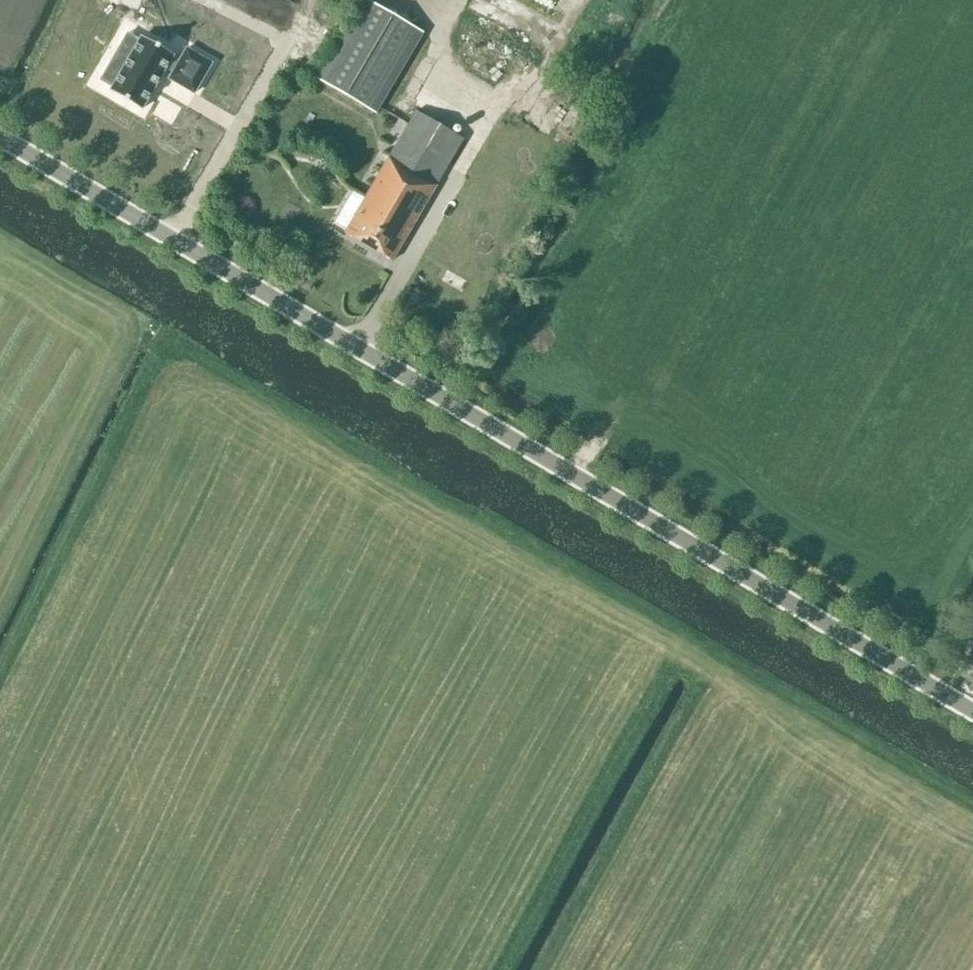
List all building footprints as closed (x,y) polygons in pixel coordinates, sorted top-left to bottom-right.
[(318,80),(373,112),(421,32),(366,0),(365,0),(318,80)] [(562,15),(568,0),(529,0),(562,15)] [(195,95),(213,65),(187,50),(185,53),(178,49),(180,46),(149,27),(117,82),(148,100),(164,73),(171,77),(170,80),(195,95)] [(414,113),(344,233),(392,261),(462,141),(414,113)]
